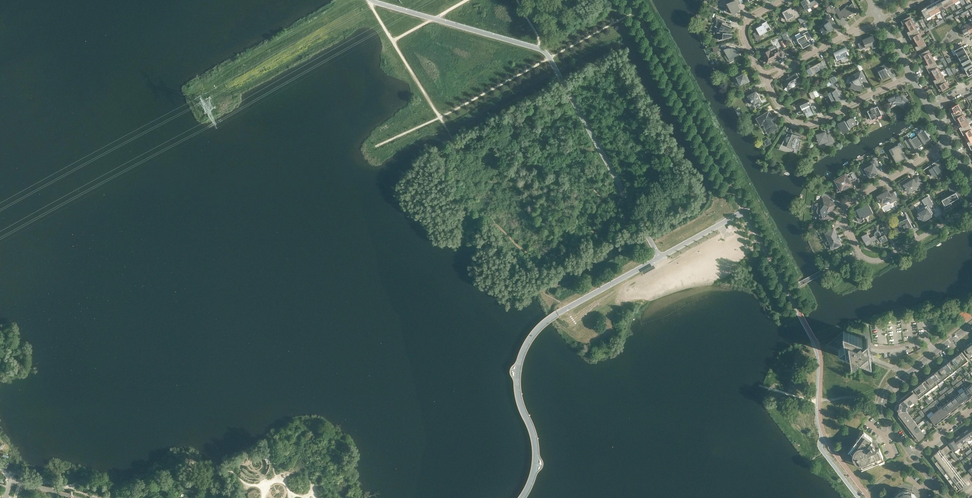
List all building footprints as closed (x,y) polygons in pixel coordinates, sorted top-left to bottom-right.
[(731,2),(727,3),(728,4),(726,9),(727,11),(733,13),(733,14),(736,12),(736,11),(740,9),(738,5),(741,3),(739,0),(730,0),(731,2)] [(800,1),(806,10),(817,3),(818,4),(822,2),(821,0),(803,0),(800,1)] [(857,7),(856,7),(852,0),(853,3),(848,6),(847,5),(840,11),(837,7),(834,9),(840,19),(840,18),(843,15),(846,18),(851,14),(850,13),(852,11),(854,14),(857,11),(857,10),(858,9),(857,7)] [(941,0),(938,0),(935,2),(940,10),(945,7),(941,0)] [(940,10),(935,2),(931,4),(935,13),(940,10)] [(935,13),(931,4),(926,7),(930,15),(935,13)] [(792,10),(791,7),(783,12),(785,16),(784,18),(789,20),(790,18),(795,16),(796,17),(799,15),(795,8),(792,10)] [(930,15),(926,7),(921,10),(925,18),(930,15)] [(901,21),(905,28),(914,23),(910,15),(901,21)] [(731,31),(731,27),(732,27),(732,26),(725,23),(726,21),(716,17),(716,19),(716,21),(716,22),(715,26),(714,25),(714,26),(720,28),(718,32),(717,32),(719,39),(719,40),(732,36),(732,33),(731,33),(731,31)] [(828,31),(833,27),(832,25),(834,23),(831,18),(827,20),(828,22),(824,24),(825,26),(820,29),(823,34),(820,35),(820,36),(828,30),(828,31)] [(761,34),(767,31),(767,30),(770,28),(768,25),(768,24),(766,21),(759,25),(760,26),(756,28),(758,31),(754,33),(757,39),(762,37),(761,34)] [(918,30),(914,23),(905,28),(909,35),(918,30)] [(970,32),(965,25),(960,27),(965,35),(970,32)] [(922,38),(918,30),(909,35),(913,43),(922,38)] [(800,33),(795,35),(799,43),(800,43),(803,48),(811,43),(809,39),(811,38),(808,31),(801,35),(800,33)] [(876,39),(875,40),(873,35),(868,37),(867,39),(858,43),(860,49),(871,45),(873,48),(874,48),(875,48),(876,48),(876,47),(877,47),(879,46),(876,39)] [(926,45),(922,38),(913,43),(917,50),(926,45)] [(954,49),(957,55),(965,51),(965,49),(964,50),(961,45),(954,49)] [(734,57),(739,54),(738,53),(738,52),(737,51),(736,50),(735,50),(734,49),(734,48),(731,47),(731,48),(730,48),(728,48),(727,48),(726,49),(725,49),(724,50),(727,54),(724,56),(728,63),(736,59),(734,57)] [(846,47),(834,52),(833,52),(834,53),(834,52),(837,60),(840,58),(842,61),(847,59),(846,56),(849,54),(845,47),(846,47)] [(770,62),(771,61),(773,59),(773,60),(777,58),(775,55),(779,53),(777,48),(771,51),(770,50),(766,52),(764,53),(763,55),(765,59),(765,60),(765,61),(766,61),(766,62),(768,62),(768,63),(768,62),(769,62),(770,62)] [(919,54),(923,62),(932,57),(928,49),(919,54)] [(968,56),(965,51),(957,55),(960,60),(968,56)] [(971,61),(968,56),(960,60),(963,65),(971,61)] [(936,64),(932,57),(923,62),(927,69),(936,64)] [(821,61),(806,69),(809,75),(825,67),(821,61)] [(971,61),(963,65),(965,70),(971,67),(971,63),(971,61)] [(878,71),(879,74),(878,75),(879,78),(881,77),(882,79),(889,76),(886,70),(891,67),(888,62),(879,67),(881,70),(878,71)] [(940,71),(936,64),(927,69),(931,76),(940,71)] [(743,75),(739,67),(730,72),(735,82),(738,80),(740,84),(744,82),(744,83),(744,84),(750,81),(746,73),(746,74),(743,75)] [(861,81),(865,79),(861,71),(852,75),(855,79),(850,82),(851,84),(850,87),(853,88),(855,91),(858,89),(860,90),(861,87),(864,86),(861,81)] [(944,79),(940,71),(931,76),(935,84),(944,79)] [(783,85),(790,89),(791,86),(792,86),(793,86),(794,86),(795,85),(795,84),(795,83),(794,83),(800,79),(796,73),(787,78),(783,85)] [(835,76),(830,79),(833,84),(838,81),(835,76)] [(949,86),(944,79),(935,84),(939,91),(949,86)] [(757,95),(755,91),(753,93),(751,89),(744,93),(748,102),(750,100),(751,101),(753,105),(754,105),(756,108),(755,108),(754,108),(753,108),(754,109),(755,108),(756,108),(757,108),(758,107),(758,106),(759,106),(760,105),(759,105),(758,103),(760,101),(758,97),(757,95)] [(829,105),(839,100),(837,98),(840,95),(836,89),(832,91),(828,93),(831,99),(827,101),(827,100),(829,105)] [(903,97),(895,96),(889,99),(890,102),(890,103),(892,106),(896,104),(900,104),(904,107),(908,101),(903,97)] [(815,113),(813,109),(816,108),(816,107),(815,107),(815,106),(814,106),(813,106),(812,106),(811,106),(809,100),(809,101),(801,105),(803,110),(797,112),(797,113),(797,114),(798,114),(799,114),(800,114),(805,112),(807,116),(814,113),(815,113)] [(949,109),(953,116),(962,111),(958,104),(949,109)] [(882,115),(877,106),(874,107),(874,106),(873,107),(873,106),(870,107),(871,108),(870,108),(870,109),(867,110),(868,113),(865,114),(867,119),(871,117),(872,119),(875,118),(876,119),(879,118),(878,116),(882,115)] [(770,119),(773,117),(769,111),(761,115),(760,115),(755,118),(757,121),(758,121),(761,125),(762,124),(765,129),(767,133),(767,132),(768,133),(777,128),(773,122),(772,122),(770,119)] [(966,119),(962,111),(953,116),(957,124),(966,119)] [(850,126),(856,123),(852,117),(847,120),(845,122),(844,120),(838,124),(841,128),(841,131),(842,131),(843,132),(849,129),(848,127),(850,126)] [(970,126),(966,119),(957,124),(961,131),(970,126)] [(970,126),(961,131),(965,138),(971,135),(971,129),(970,126)] [(910,137),(904,141),(910,151),(913,149),(916,147),(917,148),(923,144),(922,143),(924,141),(925,142),(930,139),(924,129),(921,131),(920,130),(919,131),(920,131),(918,132),(919,134),(911,139),(910,137)] [(820,134),(819,133),(816,134),(818,138),(817,139),(818,142),(821,144),(824,143),(823,142),(827,141),(828,144),(833,143),(830,134),(827,135),(826,131),(822,132),(822,133),(820,134)] [(799,149),(801,139),(799,138),(800,135),(795,134),(795,136),(787,134),(781,144),(779,149),(782,144),(787,146),(786,147),(788,147),(788,146),(792,147),(791,148),(792,148),(792,146),(794,147),(794,149),(795,148),(799,149)] [(902,152),(901,148),(904,147),(901,142),(898,143),(898,145),(896,146),(894,146),(894,147),(892,148),(894,153),(893,154),(896,162),(904,158),(901,153),(902,152)] [(930,165),(925,168),(923,169),(923,170),(925,168),(930,175),(932,174),(933,176),(941,171),(940,169),(943,167),(939,160),(939,159),(932,164),(933,165),(931,166),(930,165)] [(866,171),(867,171),(870,176),(878,172),(876,169),(879,168),(874,160),(863,166),(862,167),(862,168),(862,169),(863,170),(864,171),(865,171),(866,171)] [(837,192),(851,184),(849,180),(852,179),(853,180),(857,178),(853,171),(849,173),(851,177),(848,178),(845,173),(844,174),(845,174),(835,179),(841,190),(837,192)] [(909,178),(899,183),(903,190),(906,188),(908,192),(911,190),(912,192),(916,190),(915,188),(918,186),(917,185),(922,183),(918,177),(911,181),(909,178)] [(959,193),(953,182),(949,184),(954,193),(941,200),(944,205),(959,197),(957,195),(959,193)] [(891,198),(893,201),(897,199),(893,193),(890,194),(888,190),(884,192),(884,193),(882,194),(881,194),(877,196),(879,199),(878,199),(881,204),(885,202),(884,201),(891,198)] [(830,211),(829,211),(832,210),(833,207),(832,205),(835,204),(832,204),(832,202),(830,200),(829,200),(829,199),(830,199),(822,196),(819,204),(820,204),(819,206),(818,207),(818,208),(818,209),(818,210),(818,211),(819,212),(819,213),(818,213),(818,216),(819,219),(819,220),(823,220),(824,220),(825,220),(826,220),(827,220),(828,219),(831,217),(831,216),(830,214),(829,213),(829,212),(830,211)] [(917,214),(919,219),(921,220),(922,221),(923,221),(924,221),(932,216),(932,215),(932,214),(932,213),(933,213),(931,211),(932,210),(931,208),(930,209),(929,207),(933,204),(928,196),(922,200),(925,206),(917,211),(918,211),(917,212),(917,213),(917,214)] [(864,218),(863,217),(873,212),(868,203),(868,204),(865,205),(853,211),(853,212),(856,210),(858,213),(855,215),(858,221),(859,222),(861,223),(862,222),(863,221),(864,220),(863,218),(864,218)] [(906,229),(905,229),(911,226),(912,227),(906,216),(907,218),(901,221),(898,223),(899,224),(894,227),(894,226),(894,227),(897,233),(898,233),(897,232),(902,230),(902,231),(906,229)] [(841,244),(839,240),(841,239),(838,234),(837,235),(834,228),(823,231),(827,240),(826,241),(826,242),(826,243),(826,244),(827,244),(828,245),(828,244),(829,244),(831,249),(841,244)] [(867,233),(861,236),(864,241),(865,241),(867,245),(870,243),(869,242),(877,238),(879,241),(881,240),(882,243),(888,240),(884,234),(881,236),(880,233),(880,232),(879,232),(878,231),(877,231),(876,231),(876,232),(875,232),(875,233),(875,234),(875,235),(870,238),(867,233)] [(862,338),(843,330),(843,331),(827,344),(845,352),(851,354),(852,361),(859,355),(871,360),(871,357),(868,337),(863,340),(862,338)] [(969,345),(967,346),(967,347),(964,350),(970,359),(971,357),(971,348),(969,345)] [(968,360),(962,352),(958,355),(957,354),(955,356),(962,365),(968,360)] [(962,365),(955,356),(952,358),(953,358),(949,361),(955,370),(962,365)] [(955,370),(949,361),(945,364),(945,363),(942,365),(949,374),(955,370)] [(949,374),(942,365),(940,367),(940,368),(937,371),(943,379),(949,374)] [(943,379),(937,371),(933,374),(932,373),(930,375),(937,384),(943,379)] [(937,384),(930,375),(927,377),(928,378),(924,380),(931,389),(937,384)] [(931,389),(924,380),(920,383),(917,385),(924,394),(931,389)] [(924,394),(917,385),(915,386),(915,387),(912,390),(918,398),(924,394)] [(968,387),(964,390),(970,398),(971,396),(971,392),(968,387)] [(918,398),(912,390),(907,394),(913,402),(918,398),(918,399),(918,398)] [(970,398),(964,390),(959,393),(966,401),(970,398)] [(966,401),(959,393),(955,397),(961,405),(966,401)] [(913,402),(907,394),(902,397),(908,405),(913,402)] [(900,399),(900,403),(899,405),(898,405),(897,405),(896,406),(896,405),(895,405),(895,406),(895,407),(895,408),(895,409),(895,410),(896,410),(896,411),(897,411),(898,412),(899,412),(898,416),(898,417),(906,410),(907,407),(908,405),(902,397),(900,399)] [(961,405),(955,397),(951,400),(957,408),(961,405)] [(957,408),(951,400),(947,403),(953,411),(957,408)] [(953,411),(947,403),(942,407),(948,415),(953,411)] [(948,415),(942,407),(938,410),(944,418),(948,415)] [(910,415),(906,410),(898,417),(902,421),(910,415)] [(944,418),(938,410),(934,413),(940,421),(944,418)] [(940,421),(934,413),(929,417),(935,425),(940,421)] [(913,420),(910,415),(902,421),(906,426),(913,420)] [(917,425),(913,420),(906,426),(909,431),(917,425)] [(921,429),(917,425),(909,431),(913,436),(921,429)] [(926,436),(921,429),(913,436),(917,441),(918,439),(919,441),(926,436)] [(971,438),(965,430),(966,431),(962,434),(961,433),(967,441),(971,438)] [(859,436),(856,440),(857,441),(850,451),(858,457),(862,466),(873,462),(873,463),(879,461),(878,459),(883,457),(879,448),(877,449),(876,447),(875,446),(875,445),(874,444),(873,443),(872,443),(871,442),(871,441),(872,439),(864,432),(861,437),(859,436)] [(967,441),(961,433),(962,434),(958,436),(957,436),(963,444),(967,441)] [(963,444),(957,436),(957,437),(953,439),(959,447),(963,444)] [(959,447),(953,439),(953,440),(949,443),(948,442),(948,443),(954,451),(959,447)] [(941,450),(940,449),(930,456),(932,458),(931,459),(934,463),(944,455),(940,450),(941,450)] [(944,455),(934,463),(937,467),(938,466),(940,467),(949,460),(944,455)] [(953,466),(949,460),(940,467),(941,469),(940,470),(943,474),(953,466)] [(957,472),(953,466),(943,474),(946,478),(947,477),(948,479),(957,472)] [(962,477),(957,472),(948,479),(950,481),(949,482),(951,486),(962,478),(962,477)] [(957,491),(961,487),(966,483),(966,482),(965,482),(962,478),(951,486),(954,489),(955,489),(957,491)] [(911,496),(911,493),(913,491),(907,489),(902,489),(897,492),(895,494),(894,496),(893,497),(913,497),(911,496)]
